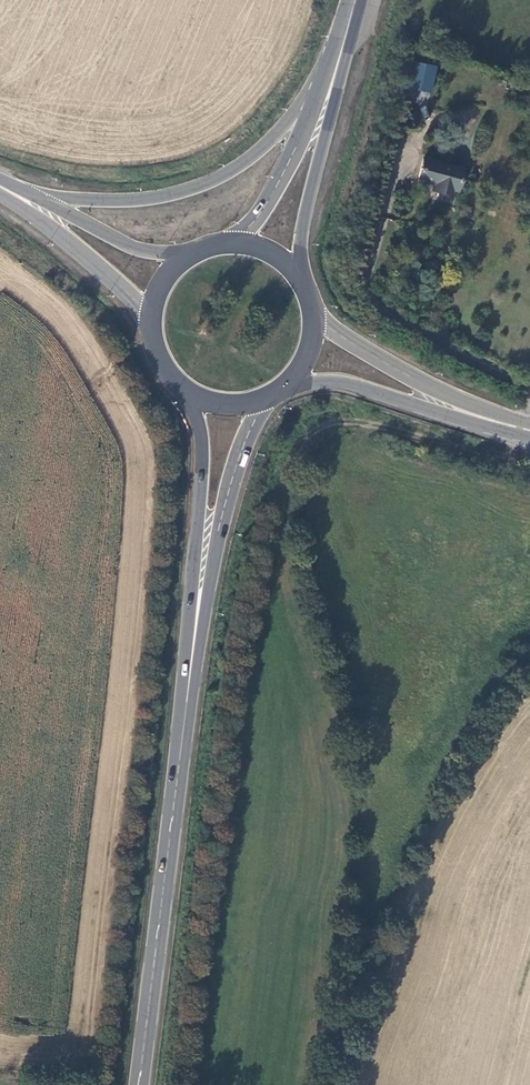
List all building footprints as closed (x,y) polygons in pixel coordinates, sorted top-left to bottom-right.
[(432,67),(418,64),(413,91),(426,93),(432,67)] [(424,161),(418,181),(435,186),(434,191),(452,196),(454,190),(458,191),(464,171),(424,161)]
